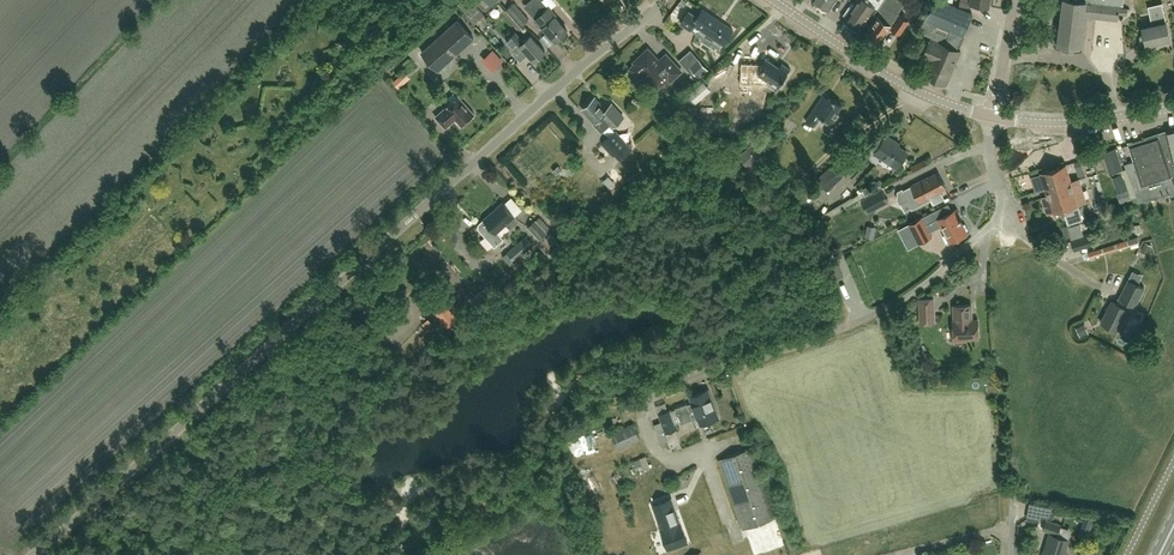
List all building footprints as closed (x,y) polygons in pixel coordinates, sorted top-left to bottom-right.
[(458,3),(468,13),(476,6),(470,0),(462,0),(458,3)] [(487,0),(473,0),(484,12),(492,5),(487,0)] [(548,8),(541,0),(540,0),(532,7),(539,16),(535,20),(542,28),(543,27),(556,41),(560,37),(563,38),(567,35),(566,32),(567,31),(554,17),(556,15),(549,7),(548,8)] [(821,4),(829,10),(836,0),(824,0),(821,4)] [(883,0),(859,0),(855,4),(844,20),(858,30),(875,7),(877,8),(883,0)] [(891,28),(899,34),(908,21),(897,14),(904,4),(899,0),(885,0),(879,9),(881,11),(865,35),(872,39),(873,37),(879,42),(885,34),(886,35),(891,28)] [(962,36),(963,35),(972,13),(942,0),(937,0),(925,19),(924,19),(919,31),(931,37),(923,56),(930,59),(924,74),(946,84),(961,52),(958,50),(964,37),(962,36)] [(1054,43),(1057,43),(1057,44),(1063,45),(1063,49),(1073,50),(1074,46),(1080,47),(1080,46),(1083,47),(1087,17),(1118,21),(1119,14),(1127,15),(1128,9),(1119,8),(1120,5),(1123,5),(1124,0),(1060,0),(1054,43)] [(515,2),(507,9),(522,26),(530,19),(515,2)] [(1146,44),(1170,39),(1162,3),(1148,7),(1151,20),(1155,19),(1156,24),(1142,27),(1143,35),(1141,35),(1139,38),(1141,43),(1143,44),(1145,44),(1146,44)] [(477,5),(466,14),(474,23),(484,14),(477,5)] [(694,24),(715,39),(714,41),(721,46),(723,44),(724,44),(733,31),(733,30),(724,24),(722,26),(718,23),(720,21),(703,9),(702,10),(697,17),(689,12),(681,23),(690,30),(694,24)] [(503,17),(498,21),(505,29),(510,25),(503,17)] [(438,71),(473,38),(457,21),(421,53),(438,71)] [(534,61),(545,51),(531,35),(523,42),(515,33),(506,41),(517,53),(523,48),(534,61)] [(668,79),(671,81),(681,71),(668,57),(661,63),(651,53),(645,52),(637,59),(638,61),(630,69),(638,78),(644,73),(655,85),(661,85),(668,79)] [(688,65),(698,77),(708,70),(697,57),(688,65)] [(776,91),(791,69),(782,63),(779,68),(767,60),(763,67),(760,65),(741,64),(741,71),(759,72),(758,74),(770,81),(767,85),(776,91)] [(707,84),(694,97),(700,103),(713,89),(707,84)] [(474,114),(458,97),(435,117),(445,128),(455,119),(461,126),(474,114)] [(835,126),(842,115),(837,112),(842,105),(830,97),(827,102),(822,98),(806,121),(813,126),(820,116),(835,126)] [(612,106),(607,110),(602,105),(601,106),(595,98),(583,109),(595,123),(594,124),(602,132),(610,125),(612,127),(623,117),(612,106)] [(705,136),(712,126),(705,121),(698,131),(705,136)] [(690,122),(687,126),(695,132),(698,127),(690,122)] [(632,149),(616,131),(602,144),(613,156),(614,155),(620,160),(632,149)] [(1166,133),(1167,136),(1159,138),(1171,177),(1173,176),(1173,131),(1166,133)] [(702,138),(696,134),(692,141),(698,145),(702,138)] [(897,168),(908,152),(894,143),(895,141),(886,135),(874,153),(897,168)] [(1134,161),(1124,164),(1126,169),(1138,198),(1139,202),(1173,195),(1173,186),(1171,177),(1159,138),(1158,135),(1128,145),(1129,145),(1134,161)] [(748,167),(766,152),(756,140),(738,156),(748,167)] [(1112,172),(1122,169),(1116,148),(1106,151),(1103,152),(1110,173),(1112,172)] [(841,172),(833,164),(833,163),(814,181),(816,183),(814,185),(822,193),(824,191),(826,193),(844,176),(841,172)] [(1046,189),(1070,182),(1065,165),(1041,172),(1046,189)] [(1120,203),(1131,200),(1138,198),(1126,169),(1123,170),(1122,169),(1112,172),(1113,176),(1121,173),(1128,190),(1117,193),(1120,203)] [(929,196),(946,188),(938,173),(927,178),(927,177),(921,180),(911,185),(911,186),(903,191),(902,189),(898,191),(897,199),(900,203),(907,199),(912,209),(931,199),(929,196)] [(1079,179),(1070,182),(1046,189),(1048,194),(1058,191),(1064,208),(1077,204),(1086,201),(1079,179)] [(805,193),(812,201),(821,194),(814,185),(805,193)] [(888,202),(882,190),(861,200),(867,212),(888,202)] [(1058,191),(1048,194),(1048,196),(1043,198),(1048,214),(1055,212),(1056,214),(1064,211),(1068,223),(1082,219),(1077,204),(1064,208),(1058,191)] [(519,221),(518,220),(502,203),(484,219),(483,219),(478,224),(478,228),(495,247),(504,239),(498,232),(506,224),(510,228),(519,221)] [(950,242),(967,233),(960,220),(962,219),(957,209),(939,218),(935,210),(908,224),(919,244),(932,237),(930,232),(941,226),(950,242)] [(539,240),(547,232),(536,219),(527,227),(539,240)] [(1093,232),(1070,240),(1074,251),(1097,243),(1093,232)] [(514,262),(533,246),(525,236),(506,252),(514,262)] [(1128,280),(1117,304),(1112,302),(1101,323),(1117,331),(1126,313),(1131,315),(1144,288),(1128,280)] [(919,299),(920,315),(920,323),(934,322),(934,315),(934,298),(919,299)] [(435,306),(445,321),(455,314),(446,299),(435,306)] [(972,315),(971,311),(971,305),(953,306),(954,321),(952,321),(953,342),(966,341),(966,338),(979,338),(978,320),(972,320),(970,316),(971,315),(972,315)] [(1084,323),(1075,327),(1080,337),(1089,333),(1084,323)] [(697,417),(700,425),(719,418),(708,390),(690,397),(692,403),(687,405),(687,404),(675,408),(675,410),(671,411),(670,410),(668,411),(659,414),(661,422),(666,432),(675,429),(677,428),(675,424),(680,422),(681,424),(693,419),(697,417)] [(618,449),(640,439),(633,424),(611,434),(618,449)] [(743,528),(775,516),(751,448),(719,460),(743,528)] [(644,470),(650,468),(645,456),(640,458),(644,470)] [(679,523),(671,498),(653,504),(662,529),(660,530),(668,549),(688,542),(680,522),(679,523)] [(1053,519),(1055,507),(1041,505),(1040,517),(1053,519)] [(1068,541),(1057,537),(1061,525),(1046,521),(1043,530),(1050,532),(1043,554),(1064,554),(1068,541)] [(1082,530),(1080,536),(1088,538),(1090,532),(1082,530)] [(936,554),(952,554),(948,542),(928,549),(930,554),(933,554),(935,554),(936,554)]
